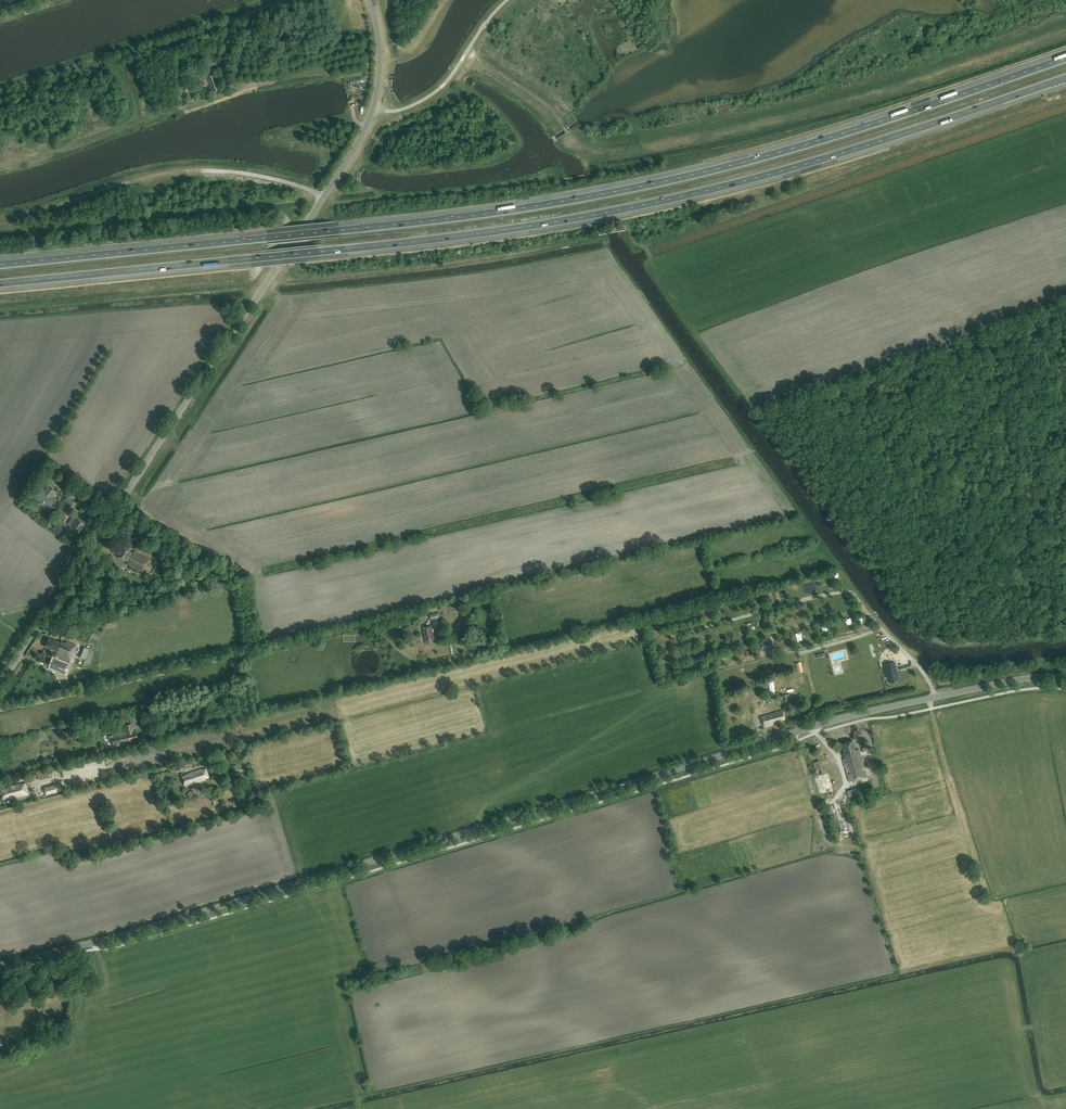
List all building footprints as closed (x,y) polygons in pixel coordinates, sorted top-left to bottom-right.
[(218,88),(220,87),(215,73),(205,76),(210,91),(213,90),(213,92),(218,90),(218,88)] [(51,510),(58,501),(52,497),(56,492),(48,486),(45,491),(41,488),(40,489),(37,487),(34,492),(36,494),(34,497),(41,502),(40,503),(44,506),(45,505),(51,510)] [(85,523),(76,517),(75,518),(73,517),(68,524),(71,526),(70,528),(69,529),(69,531),(73,534),(75,534),(76,532),(79,533),(85,523)] [(142,572),(149,560),(134,552),(133,553),(129,551),(123,547),(117,557),(124,561),(124,560),(127,562),(127,564),(142,572)] [(435,604),(425,607),(426,613),(437,610),(435,604)] [(423,627),(426,642),(434,640),(432,632),(433,632),(431,625),(423,627)] [(56,659),(57,659),(58,656),(70,661),(76,645),(66,641),(65,643),(61,641),(60,643),(49,639),(46,647),(57,652),(55,655),(57,656),(56,659)] [(771,639),(760,642),(764,653),(765,654),(771,653),(770,651),(774,649),(771,639)] [(85,646),(81,656),(87,659),(91,649),(85,646)] [(66,663),(57,659),(56,659),(54,658),(51,666),(63,671),(66,663)] [(885,667),(889,682),(899,680),(895,665),(885,667)] [(776,722),(785,719),(783,710),(778,712),(761,717),(764,727),(777,723),(776,722)] [(113,745),(124,743),(124,744),(138,742),(136,731),(133,731),(132,724),(126,725),(127,732),(120,734),(120,736),(113,737),(113,736),(110,737),(110,741),(112,740),(113,745)] [(850,782),(867,776),(860,749),(856,750),(853,741),(842,744),(844,754),(845,759),(843,759),(850,782)] [(185,786),(210,778),(207,768),(203,769),(202,768),(189,772),(189,773),(181,776),(185,786)] [(10,799),(28,794),(25,783),(22,784),(21,783),(7,787),(8,789),(1,790),(3,799),(10,797),(10,799)] [(60,783),(44,787),(46,796),(62,791),(60,783)] [(188,792),(189,796),(193,795),(192,794),(198,793),(197,787),(190,788),(191,791),(188,792)]
